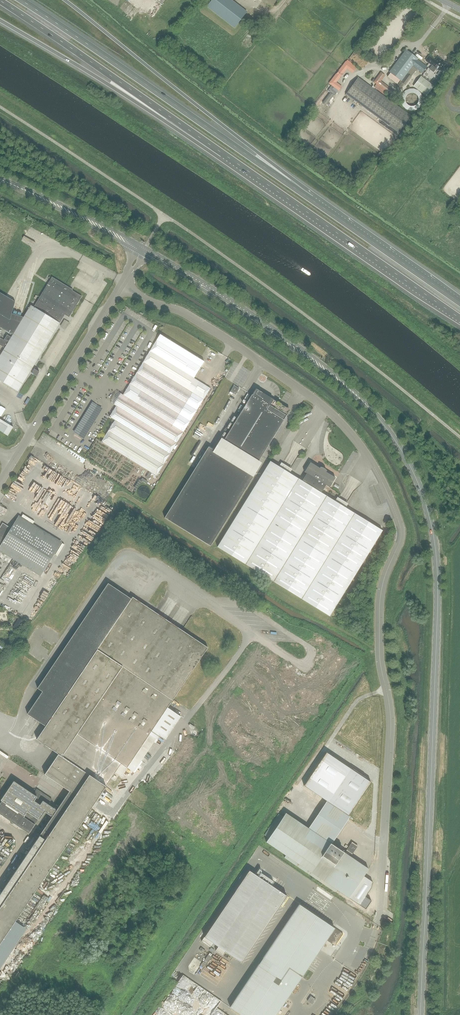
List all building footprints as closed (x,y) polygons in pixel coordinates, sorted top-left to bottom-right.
[(247,12),(231,0),(212,0),(207,6),(235,28),(247,12)] [(418,59),(406,50),(389,72),(405,85),(417,69),(422,73),(427,67),(417,60),(418,59)] [(436,60),(430,55),(426,61),(432,65),(429,69),(433,72),(436,68),(440,71),(443,67),(445,63),(441,60),(438,57),(436,60)] [(356,68),(347,61),(339,71),(342,73),(346,67),(348,67),(354,71),(356,68)] [(440,71),(437,75),(440,77),(446,69),(443,67),(440,71)] [(385,75),(378,70),(370,80),(374,82),(373,82),(394,98),(397,93),(381,81),(385,75)] [(334,86),(339,90),(341,87),(336,83),(336,81),(340,76),(337,74),(330,83),(332,85),(334,86)] [(413,86),(426,96),(434,85),(421,76),(413,86)] [(411,116),(359,77),(346,95),(398,133),(411,116)] [(330,93),(323,103),(326,105),(333,95),(331,93),(330,93)] [(0,356),(0,381),(1,381),(18,392),(65,315),(66,313),(70,316),(82,297),(69,289),(70,288),(52,277),(34,307),(31,305),(23,317),(12,336),(11,337),(7,335),(4,340),(0,338),(0,345),(5,348),(0,356)] [(8,319),(10,320),(12,313),(15,302),(0,292),(0,314),(8,319)] [(10,333),(10,334),(12,336),(23,317),(22,317),(12,313),(10,320),(8,319),(0,314),(0,327),(10,333)] [(61,326),(66,329),(69,323),(65,320),(61,326)] [(150,351),(143,362),(204,400),(210,389),(194,378),(204,362),(160,334),(150,351)] [(109,417),(97,438),(146,469),(157,476),(204,400),(143,362),(123,394),(118,391),(116,393),(114,392),(110,398),(112,400),(110,402),(116,406),(109,417)] [(236,395),(240,388),(235,385),(231,391),(236,395)] [(255,390),(231,429),(223,442),(257,463),(289,411),(255,390)] [(8,436),(13,427),(0,419),(0,431),(8,436)] [(146,469),(97,438),(90,449),(139,480),(146,469)] [(254,475),(208,447),(165,518),(210,546),(254,475)] [(270,461),(231,525),(217,547),(329,616),(382,531),(321,493),(325,485),(329,487),(335,478),(310,462),(304,472),(307,473),(302,481),(270,461)] [(21,499),(23,501),(21,503),(30,509),(35,501),(24,494),(21,499)] [(35,513),(44,518),(47,513),(37,508),(35,513)] [(0,527),(0,546),(43,572),(59,547),(16,520),(11,528),(3,523),(0,527)] [(120,764),(126,768),(127,768),(127,767),(134,772),(156,739),(157,740),(160,736),(166,739),(181,716),(167,707),(207,648),(132,597),(132,598),(108,583),(37,688),(42,692),(27,714),(45,727),(36,740),(58,755),(44,775),(68,792),(92,808),(106,787),(105,787),(114,773),(120,764)] [(19,618),(13,627),(18,630),(23,621),(19,618)] [(326,752),(304,785),(328,802),(350,769),(326,752)] [(371,783),(350,769),(328,802),(329,803),(349,816),(371,783)] [(47,806),(51,799),(37,789),(32,796),(14,784),(2,800),(0,804),(0,813),(30,833),(35,825),(39,819),(45,810),(51,815),(54,811),(47,806)] [(92,808),(68,792),(55,811),(54,811),(51,815),(52,816),(0,893),(0,912),(15,922),(92,808)] [(329,803),(311,830),(330,843),(334,845),(353,818),(349,816),(329,803)] [(285,813),(266,842),(286,855),(284,857),(335,892),(336,889),(349,898),(359,905),(370,888),(372,881),(363,876),(364,875),(368,869),(330,843),(310,829),(285,813)] [(352,842),(345,852),(350,856),(358,846),(352,842)] [(246,868),(201,934),(209,940),(218,946),(225,951),(239,960),(284,893),(246,868)] [(365,896),(359,905),(366,909),(371,900),(365,896)] [(299,904),(230,1007),(242,1014),(276,1014),(326,940),(335,946),(343,934),(299,904)] [(51,909),(46,922),(49,924),(55,910),(51,909)] [(15,922),(0,912),(0,944),(15,922)] [(16,921),(0,944),(0,968),(27,929),(16,921)] [(201,934),(198,939),(206,944),(209,940),(201,934)] [(218,946),(215,950),(222,955),(225,951),(218,946)] [(311,996),(307,1001),(312,1004),(316,999),(311,996)]
